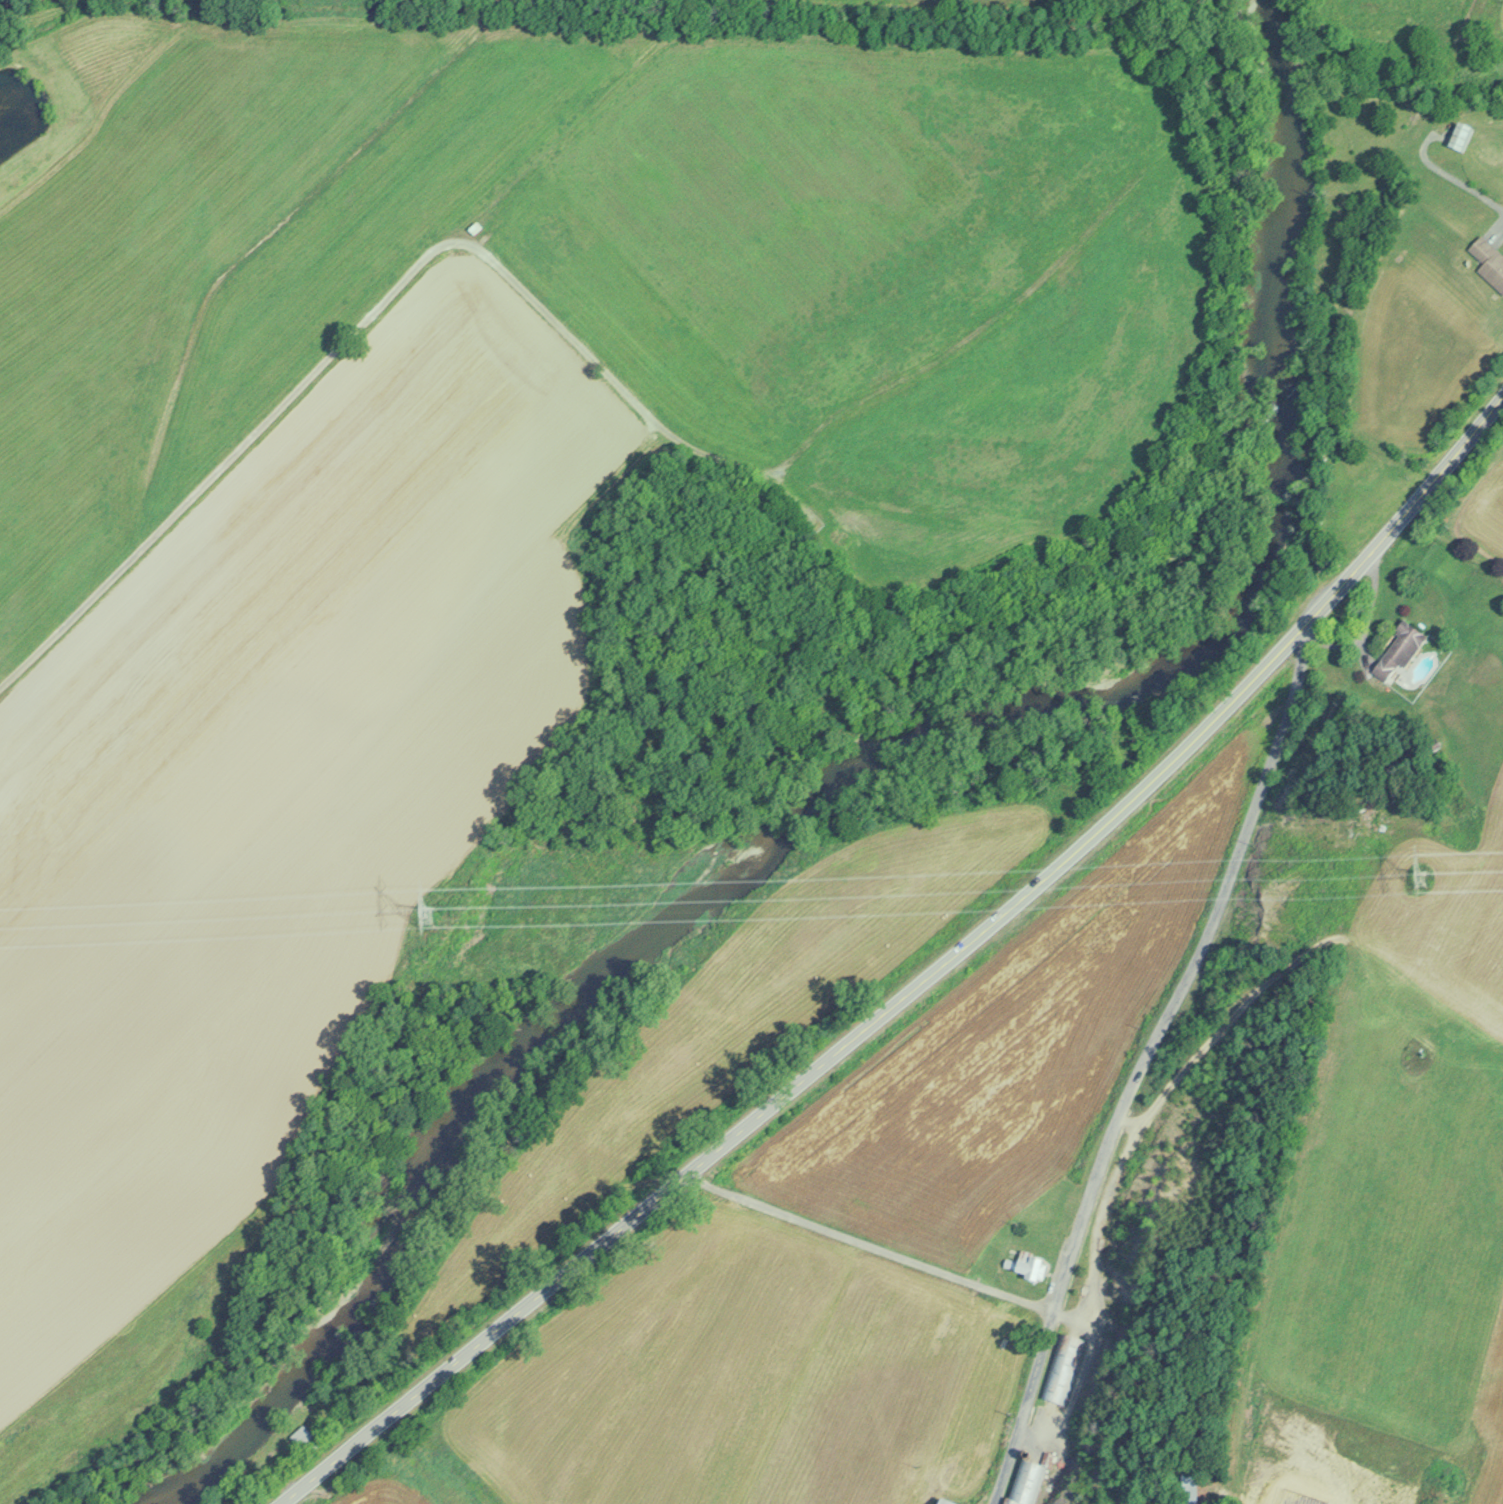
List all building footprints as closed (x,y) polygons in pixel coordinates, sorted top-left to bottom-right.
[(1471,124),(1456,120),(1448,146),(1463,150),(1471,124)] [(1476,269),(1502,294),(1502,293),(1502,255),(1481,234),(1467,248),(1482,262),(1476,269)] [(1404,668),(1426,635),(1404,620),(1369,672),(1384,683),(1397,664),(1404,668)] [(1005,1257),(1001,1266),(1039,1281),(1047,1263),(1020,1252),(1016,1262),(1005,1257)] [(1039,1397),(1062,1404),(1082,1338),(1059,1332),(1039,1397)] [(287,1439),(304,1456),(318,1442),(301,1425),(287,1439)] [(1018,1459),(1005,1503),(1031,1503),(1042,1466),(1018,1459)] [(1195,1471),(1180,1471),(1180,1503),(1195,1503),(1195,1471)]
